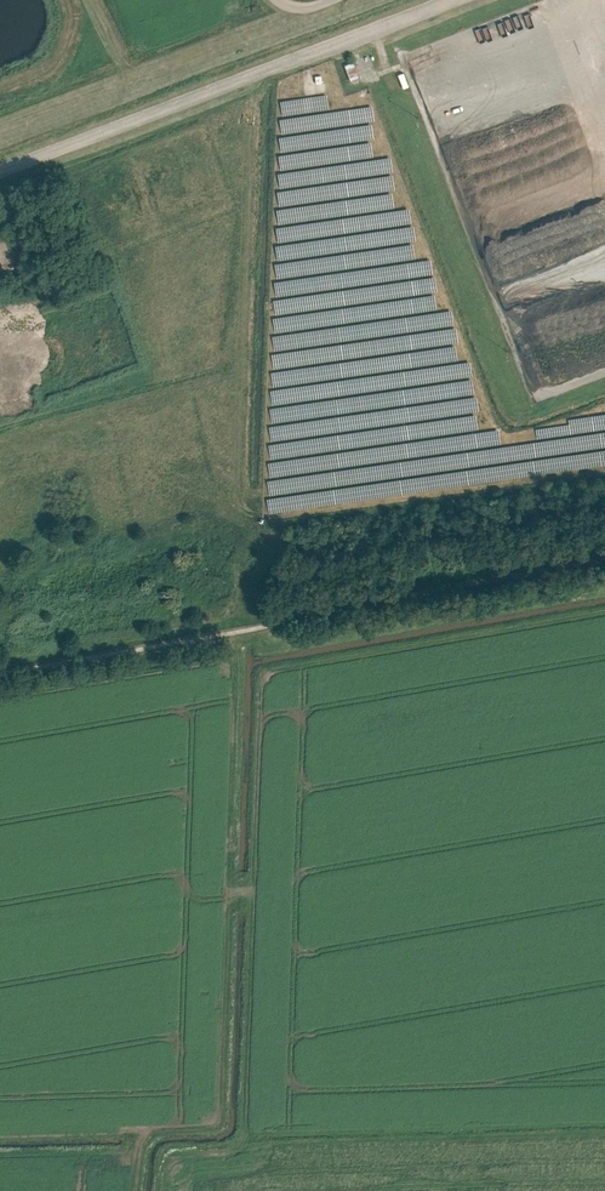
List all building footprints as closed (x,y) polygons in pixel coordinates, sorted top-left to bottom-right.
[(345,65),(352,81),(363,77),(357,60),(345,65)] [(266,500),(269,513),(277,511),(276,506),(273,507),(272,498),(266,500)]
